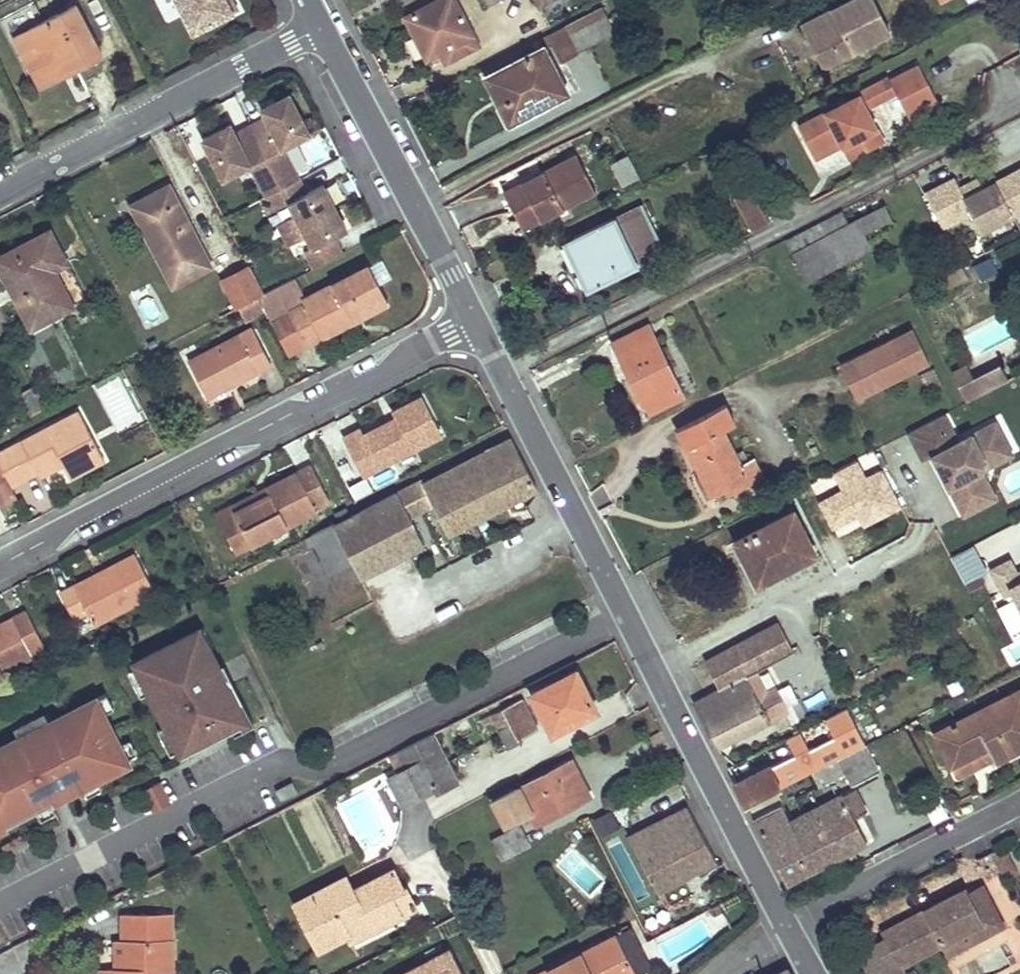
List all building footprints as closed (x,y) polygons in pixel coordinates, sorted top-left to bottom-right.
[(232,0),(177,0),(194,33),(237,10),(232,0)] [(404,18),(414,36),(420,33),(433,56),(439,52),(446,64),(477,47),(454,0),(439,0),(404,18)] [(484,9),(499,0),(479,0),(484,9)] [(870,0),(851,0),(830,11),(836,22),(805,38),(821,68),(888,33),(870,0)] [(75,6),(16,38),(35,75),(68,58),(74,68),(101,54),(75,6)] [(836,22),(830,11),(800,27),(805,38),(836,22)] [(606,16),(568,34),(577,53),(615,34),(606,16)] [(420,33),(414,36),(425,60),(433,56),(420,33)] [(542,47),(486,76),(496,97),(502,93),(517,120),(567,94),(542,47)] [(68,58),(35,75),(41,86),(74,68),(68,58)] [(824,109),(795,122),(809,151),(835,139),(839,146),(846,159),(885,139),(868,105),(867,104),(899,90),(912,116),(941,102),(919,61),(891,76),(889,73),(823,105),(824,109)] [(502,93),(496,97),(510,124),(517,120),(502,93)] [(304,252),(313,268),(342,254),(333,238),(346,231),(322,185),(306,193),(282,148),(309,134),(288,94),(260,109),(265,118),(234,134),(229,125),(201,140),(222,179),(249,165),(265,196),(269,194),(278,209),(289,204),(295,215),(277,224),(288,246),(306,236),(312,248),(304,252)] [(835,139),(809,151),(814,160),(839,146),(835,139)] [(595,192),(576,153),(502,191),(516,217),(526,211),(533,224),(595,192)] [(630,154),(610,159),(617,184),(636,179),(630,154)] [(925,191),(942,224),(971,209),(981,229),(1019,208),(1019,166),(982,186),(977,176),(959,185),(954,176),(925,191)] [(169,186),(136,204),(151,233),(146,237),(172,286),(210,265),(169,186)] [(749,187),(732,195),(750,232),(767,223),(749,187)] [(136,204),(130,207),(146,237),(151,233),(136,204)] [(663,252),(639,206),(574,239),(585,261),(576,266),(588,289),(663,252)] [(786,238),(793,251),(808,279),(871,246),(863,232),(886,220),(879,206),(810,242),(803,229),(786,238)] [(526,211),(516,217),(522,229),(533,224),(526,211)] [(0,259),(0,266),(32,329),(73,307),(52,267),(64,259),(49,232),(0,259)] [(585,261),(574,239),(565,243),(576,266),(585,261)] [(368,264),(304,298),(293,277),(258,295),(264,308),(271,321),(290,311),(306,345),(354,320),(351,314),(385,295),(368,264)] [(250,268),(225,281),(237,305),(258,295),(263,293),(250,268)] [(258,295),(237,306),(244,318),(264,308),(258,295)] [(385,295),(351,314),(354,320),(389,302),(385,295)] [(290,311),(271,321),(287,355),(306,345),(290,311)] [(649,324),(614,340),(645,402),(647,400),(651,410),(684,395),(649,324)] [(910,326),(837,362),(855,398),(928,362),(910,326)] [(253,327),(189,360),(207,394),(270,361),(253,327)] [(998,362),(971,376),(980,393),(1007,379),(998,362)] [(965,364),(952,371),(967,400),(980,393),(971,376),(965,364)] [(118,433),(147,416),(122,372),(93,388),(118,433)] [(39,386),(20,396),(30,416),(49,407),(39,386)] [(361,428),(343,437),(363,476),(443,436),(423,397),(392,412),(396,418),(398,423),(390,426),(388,422),(364,434),(361,428)] [(724,403),(677,427),(712,496),(726,488),(734,483),(737,489),(763,475),(753,458),(747,461),(743,452),(738,455),(724,428),(735,423),(724,403)] [(0,451),(0,465),(11,487),(42,472),(64,460),(66,465),(72,477),(106,459),(81,409),(0,451)] [(995,419),(957,439),(943,412),(909,430),(924,457),(933,452),(960,504),(984,492),(973,472),(981,468),(984,457),(1008,444),(995,419)] [(396,418),(388,422),(390,426),(398,423),(396,418)] [(336,521),(308,536),(311,543),(316,541),(331,569),(352,558),(361,576),(425,544),(409,515),(434,503),(449,531),(537,487),(511,437),(424,482),(422,479),(336,525),(336,521)] [(1012,452),(1008,444),(984,457),(981,468),(1012,452)] [(64,460),(42,472),(44,476),(66,465),(64,460)] [(312,463),(266,487),(270,494),(235,512),(231,505),(218,511),(237,549),(317,508),(315,504),(329,497),(312,463)] [(16,495),(11,487),(0,465),(0,503),(16,495)] [(883,468),(854,482),(873,517),(902,503),(883,468)] [(973,472),(984,492),(960,504),(964,512),(995,496),(981,468),(973,472)] [(366,480),(350,488),(356,499),(372,491),(366,480)] [(734,483),(726,488),(728,494),(737,489),(734,483)] [(266,487),(231,505),(235,512),(270,494),(266,487)] [(793,511),(736,540),(745,558),(749,556),(763,582),(816,555),(793,511)] [(1019,550),(1019,524),(985,540),(995,562),(1019,550)] [(308,536),(285,547),(289,555),(311,543),(308,536)] [(950,555),(964,584),(988,572),(973,543),(950,555)] [(76,585),(62,592),(75,617),(88,609),(95,622),(156,592),(136,554),(105,569),(108,576),(79,591),(76,585)] [(749,556),(745,558),(758,584),(763,582),(749,556)] [(105,569),(76,585),(79,591),(108,576),(105,569)] [(0,623),(0,669),(44,645),(25,610),(0,623)] [(778,621),(707,659),(722,688),(691,703),(714,747),(770,719),(748,674),(793,652),(778,621)] [(203,625),(193,630),(203,649),(210,646),(213,644),(203,625)] [(193,630),(134,660),(137,665),(149,690),(166,723),(179,749),(182,754),(241,724),(231,704),(238,701),(210,646),(203,649),(193,630)] [(149,690),(137,665),(128,670),(140,695),(149,690)] [(576,670),(533,692),(553,731),(597,709),(576,670)] [(936,732),(952,764),(988,745),(997,761),(1019,750),(1019,688),(936,732)] [(106,691),(96,695),(104,711),(114,706),(106,691)] [(0,745),(0,827),(39,807),(53,800),(50,793),(64,786),(67,793),(83,785),(97,777),(129,761),(128,759),(120,743),(104,711),(96,695),(50,719),(20,735),(0,745)] [(521,698),(502,707),(511,723),(500,728),(509,746),(520,741),(519,738),(537,729),(521,698)] [(238,701),(231,704),(241,724),(242,727),(253,722),(242,699),(238,701)] [(14,725),(20,735),(50,719),(45,709),(14,725)] [(170,753),(179,749),(166,723),(157,728),(170,753)] [(434,732),(398,750),(407,767),(387,775),(402,803),(435,787),(436,791),(458,780),(434,732)] [(130,738),(120,743),(128,759),(138,754),(130,738)] [(867,744),(812,771),(819,785),(845,772),(851,784),(880,768),(867,744)] [(794,754),(733,784),(744,805),(812,771),(809,764),(801,767),(794,754)] [(572,759),(494,799),(507,822),(531,810),(535,819),(567,802),(568,803),(569,806),(591,795),(572,759)] [(97,777),(83,785),(88,794),(103,787),(97,777)] [(170,802),(158,780),(145,787),(156,809),(170,802)] [(64,786),(50,793),(53,800),(67,793),(64,786)] [(782,808),(754,822),(786,883),(867,841),(854,816),(864,811),(853,790),(790,822),(782,808)] [(58,810),(53,800),(39,807),(44,817),(58,810)] [(568,803),(535,819),(537,823),(569,806),(568,803)] [(628,838),(655,890),(714,860),(687,807),(628,838)] [(600,813),(586,820),(595,837),(608,830),(600,813)] [(520,826),(494,839),(503,857),(529,843),(520,826)] [(1002,841),(995,845),(1005,865),(1012,861),(1002,841)] [(343,877),(292,903),(316,949),(346,934),(349,940),(371,929),(369,925),(376,922),(377,925),(399,914),(390,896),(402,889),(392,869),(350,890),(343,877)] [(966,886),(881,931),(885,938),(859,952),(871,973),(906,973),(900,964),(940,943),(946,954),(969,941),(963,929),(983,919),(966,886)] [(402,889),(390,896),(399,914),(415,906),(405,888),(402,889)] [(124,912),(124,939),(125,964),(125,968),(118,967),(109,967),(108,972),(109,973),(147,973),(147,972),(172,971),(172,942),(171,912),(124,912)] [(949,961),(956,973),(1003,973),(1019,965),(1019,924),(949,961)] [(650,964),(632,926),(617,934),(636,971),(650,964)] [(538,973),(629,973),(636,971),(617,934),(538,973)] [(124,939),(117,940),(118,967),(125,968),(125,964),(124,939)] [(397,973),(464,973),(451,948),(397,973)] [(770,973),(792,973),(787,965),(770,973)]
